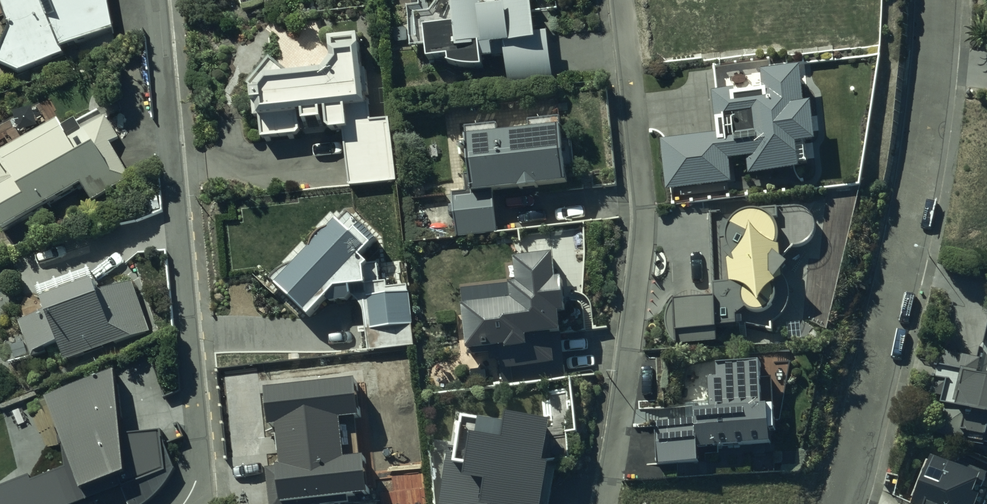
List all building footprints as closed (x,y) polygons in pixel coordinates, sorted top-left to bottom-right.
[(108,0),(0,0),(0,4),(9,28),(0,51),(0,66),(19,73),(64,54),(63,52),(114,31),(108,0)] [(430,13),(430,2),(427,2),(426,0),(418,0),(418,3),(406,4),(409,47),(426,46),(426,60),(448,59),(448,66),(466,70),(483,70),(482,60),(505,58),(508,83),(552,78),(547,35),(535,36),(535,33),(539,33),(537,19),(535,20),(532,0),(440,0),(430,13)] [(300,135),(330,133),(344,133),(349,187),(397,182),(391,120),(371,122),(366,70),(362,70),(359,39),(329,41),(331,62),(324,72),(291,76),(270,60),(248,88),(251,91),(252,106),(254,106),(254,119),(259,119),(260,139),(298,138),(298,135),(300,135)] [(801,68),(762,71),(763,92),(735,94),(735,90),(711,91),(714,121),(716,121),(717,135),(661,139),(665,190),(732,185),(730,160),(747,159),(748,175),(799,171),(797,145),(816,144),(813,106),(804,106),(801,68)] [(3,234),(82,186),(91,202),(130,179),(109,143),(118,138),(105,117),(81,131),(75,121),(62,130),(57,122),(0,156),(0,229),(3,234)] [(453,193),(457,237),(497,233),(493,193),(567,185),(566,169),(575,168),(572,141),(563,142),(560,118),(528,121),(529,133),(498,136),(497,124),(465,128),(471,192),(453,193)] [(733,216),(732,216),(731,217),(733,219),(728,223),(725,222),(724,222),(724,223),(723,223),(723,224),(722,225),(722,226),(721,226),(721,227),(721,228),(720,228),(720,229),(720,230),(720,231),(719,232),(719,233),(719,234),(719,235),(719,236),(719,237),(719,238),(720,238),(720,239),(720,240),(720,241),(725,241),(727,249),(723,251),(723,252),(724,253),(724,254),(725,254),(725,255),(726,256),(727,257),(727,258),(728,258),(729,283),(713,283),(714,298),(673,299),(672,300),(672,301),(671,302),(670,304),(669,305),(669,306),(668,307),(667,309),(667,310),(667,312),(666,313),(666,314),(666,316),(665,317),(665,319),(665,320),(665,322),(665,323),(665,325),(666,326),(666,328),(666,329),(667,330),(667,332),(668,333),(668,335),(669,336),(669,337),(670,338),(671,340),(672,341),(673,342),(674,343),(675,344),(676,345),(715,344),(718,344),(717,327),(746,326),(773,333),(773,326),(774,325),(775,324),(777,324),(778,323),(779,322),(780,321),(781,320),(782,319),(783,318),(784,317),(785,316),(785,315),(786,314),(787,313),(788,312),(788,310),(789,309),(789,308),(790,306),(790,305),(790,304),(791,302),(791,301),(791,300),(791,298),(791,297),(791,296),(791,294),(791,293),(790,291),(790,290),(790,289),(789,287),(789,286),(788,285),(788,284),(787,282),(787,281),(786,280),(785,279),(784,278),(783,277),(790,269),(781,262),(781,260),(783,260),(794,248),(800,248),(801,247),(803,247),(804,246),(806,246),(807,245),(809,244),(810,243),(811,242),(812,240),(813,239),(814,238),(814,236),(815,235),(815,233),(816,232),(816,230),(816,228),(816,227),(816,225),(816,224),(816,222),(815,221),(814,219),(814,218),(813,216),(812,215),(811,214),(810,213),(808,212),(807,211),(806,210),(804,209),(803,208),(801,208),(800,208),(760,209),(760,211),(760,210),(759,210),(758,210),(757,210),(756,210),(756,209),(755,209),(754,209),(753,209),(752,209),(751,209),(750,209),(749,209),(748,209),(747,209),(746,209),(745,210),(744,210),(743,210),(742,210),(741,211),(740,211),(739,212),(738,212),(737,213),(736,213),(736,214),(735,214),(734,214),(734,215),(733,216)] [(270,279),(270,280),(277,288),(276,289),(309,320),(326,301),(330,305),(346,304),(352,298),(353,299),(354,299),(354,300),(355,300),(356,301),(357,302),(357,303),(358,303),(359,304),(359,305),(360,305),(360,306),(361,307),(361,308),(362,309),(362,310),(363,311),(363,312),(363,313),(364,314),(364,315),(364,316),(364,317),(364,318),(365,319),(365,320),(365,321),(365,322),(364,323),(364,324),(367,352),(415,348),(410,290),(408,290),(408,286),(387,288),(386,282),(379,282),(377,265),(368,266),(361,259),(378,241),(350,214),(338,226),(337,225),(330,232),(329,232),(328,232),(327,232),(327,233),(326,233),(325,233),(324,233),(324,234),(323,234),(322,235),(321,235),(321,236),(320,236),(319,237),(318,238),(317,238),(317,239),(316,240),(315,241),(315,242),(314,242),(314,243),(313,244),(313,245),(312,246),(312,247),(312,248),(311,249),(311,250),(311,251),(311,252),(300,263),(299,263),(298,263),(297,263),(296,263),(295,264),(294,264),(293,264),(292,264),(291,265),(290,265),(289,265),(288,266),(287,266),(286,267),(285,267),(285,268),(284,268),(283,269),(282,269),(281,270),(280,270),(279,271),(278,271),(278,272),(277,273),(276,273),(275,274),(275,275),(274,275),(273,276),(272,277),(272,278),(271,278),(270,279)] [(554,257),(515,260),(516,286),(510,286),(510,289),(473,290),(472,290),(472,291),(471,291),(470,291),(469,292),(468,292),(468,293),(467,293),(466,294),(466,295),(465,295),(465,296),(465,297),(465,307),(463,307),(467,354),(499,351),(502,384),(565,378),(562,334),(586,332),(583,305),(582,304),(581,303),(581,302),(580,302),(579,301),(578,300),(577,300),(576,299),(575,299),(574,299),(573,298),(572,298),(571,298),(570,298),(569,298),(568,298),(567,298),(566,298),(565,298),(565,299),(564,299),(563,282),(556,282),(554,257)] [(45,314),(18,324),(32,359),(40,356),(38,351),(57,344),(65,364),(151,331),(132,283),(99,295),(95,285),(42,305),(45,314)] [(975,376),(980,359),(941,350),(935,377),(932,376),(928,393),(941,396),(932,433),(963,441),(964,435),(982,440),(981,445),(986,446),(986,379),(975,376)] [(760,364),(717,366),(718,381),(710,381),(711,408),(696,408),(696,422),(656,423),(657,466),(698,465),(699,451),(771,447),(769,411),(775,410),(773,379),(761,380),(760,364)] [(43,401),(68,463),(0,493),(0,503),(82,503),(164,470),(161,433),(127,442),(118,373),(43,401)] [(265,395),(279,503),(285,503),(370,494),(356,384),(265,395)] [(475,416),(470,453),(448,450),(441,503),(545,503),(555,427),(475,416)] [(931,458),(928,456),(911,497),(915,499),(913,503),(986,503),(986,492),(984,491),(986,483),(986,476),(951,461),(949,465),(931,458)]
